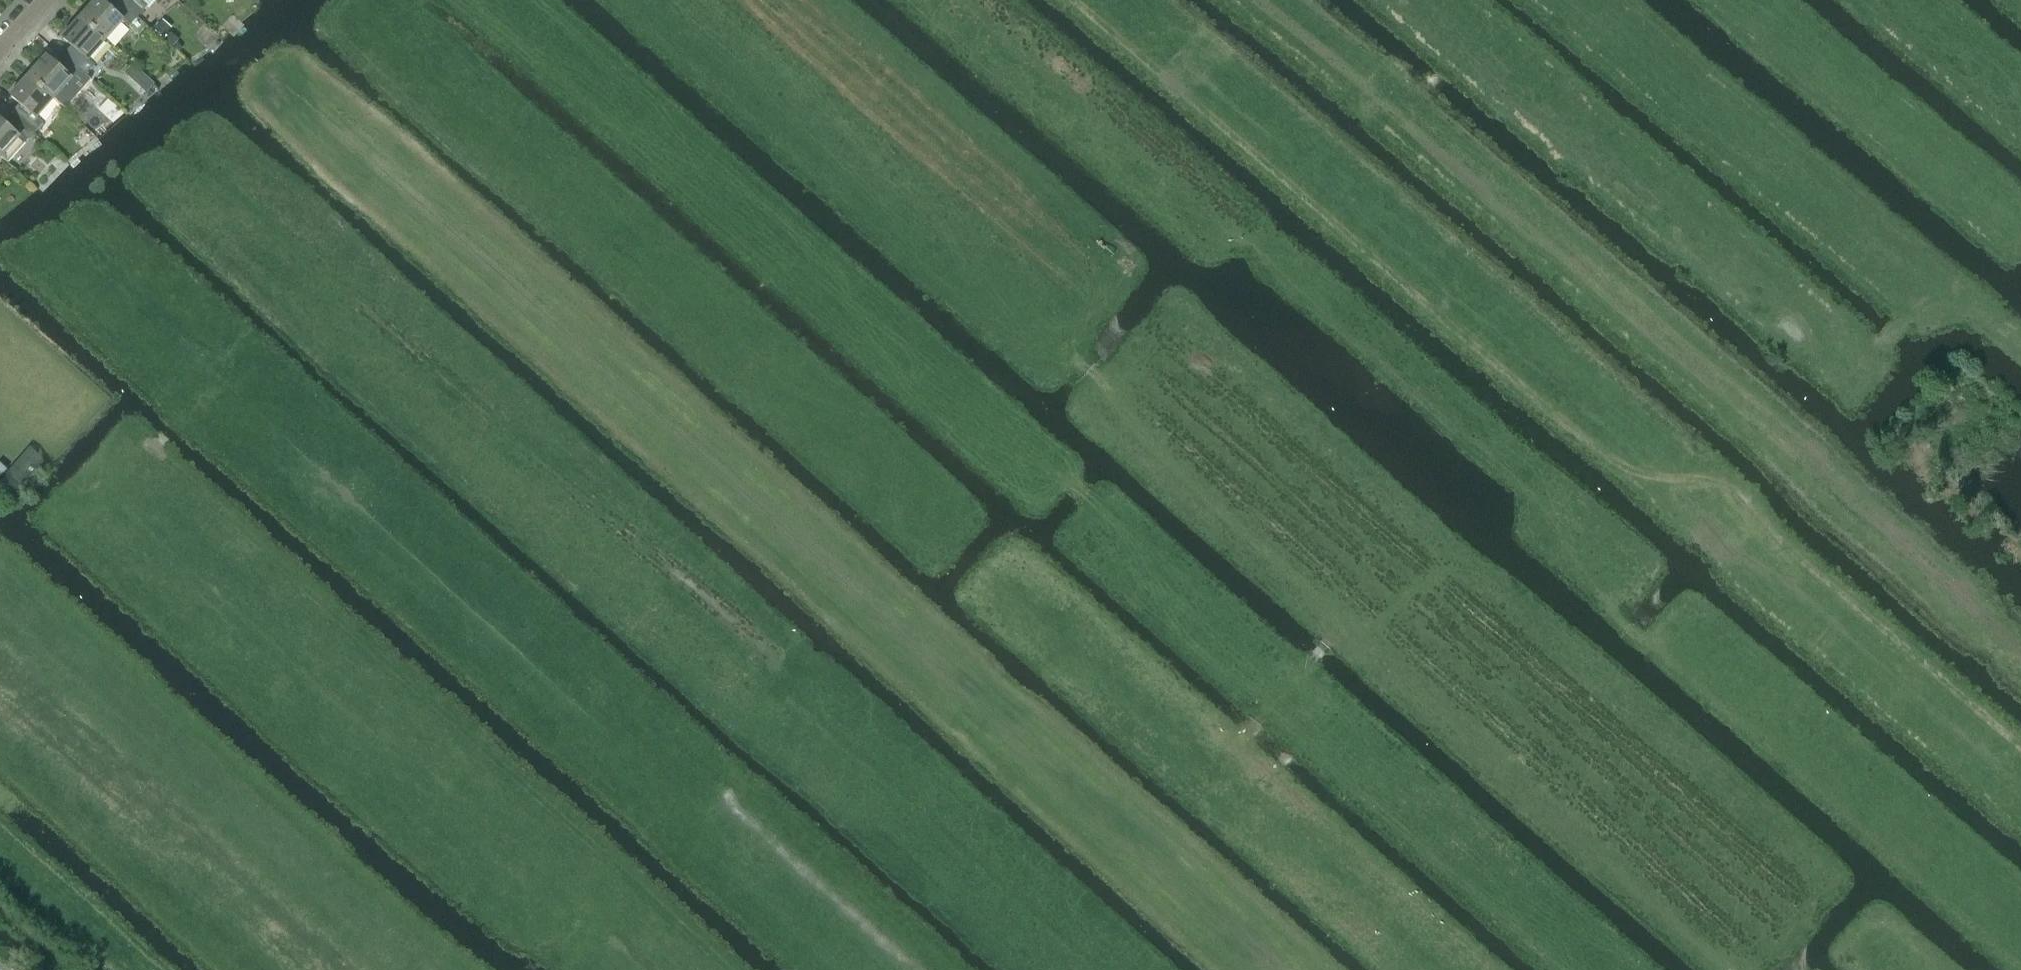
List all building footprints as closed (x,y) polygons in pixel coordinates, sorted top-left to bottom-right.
[(104,41),(122,21),(128,27),(137,17),(118,0),(110,0),(105,5),(99,0),(95,0),(79,18),(104,41)] [(137,17),(146,7),(139,1),(141,0),(118,0),(137,17)] [(69,46),(62,54),(85,75),(94,65),(88,59),(104,41),(79,18),(61,38),(69,46)] [(27,76),(53,99),(70,80),(76,86),(85,75),(62,54),(54,64),(45,56),(27,76)] [(18,104),(10,113),(33,134),(42,124),(35,118),(53,99),(27,76),(9,96),(18,104)] [(1,157),(7,163),(24,144),(33,134),(10,113),(1,122),(0,121),(0,157),(1,157)]
